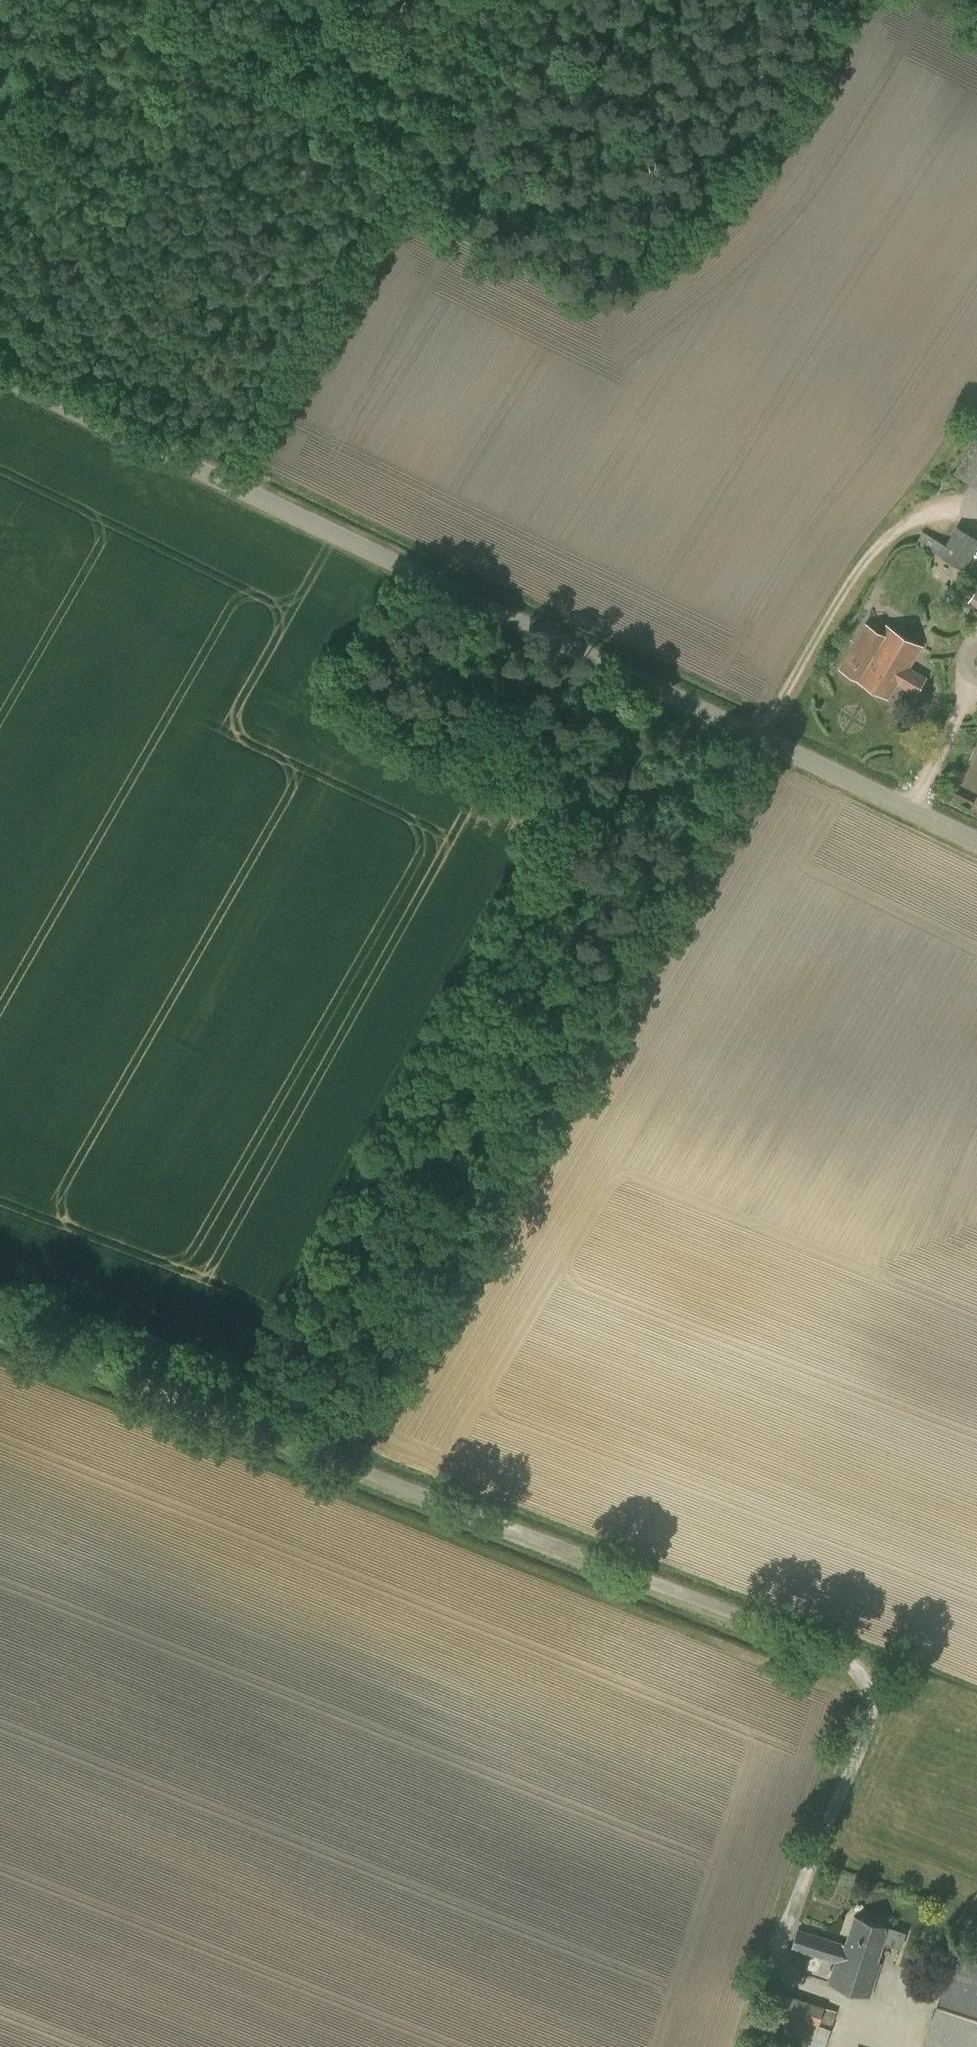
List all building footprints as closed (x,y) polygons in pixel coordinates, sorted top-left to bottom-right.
[(976,488),(976,437),(954,473),(976,488)] [(916,541),(964,569),(976,547),(976,536),(957,524),(945,544),(923,530),(916,541)] [(976,606),(976,586),(968,601),(976,606)] [(867,622),(841,668),(888,697),(896,684),(915,694),(927,676),(910,665),(923,646),(886,623),(882,630),(867,622)] [(843,1942),(798,1927),(792,1947),(836,1962),(830,1982),(871,1995),(882,1962),(878,1961),(884,1942),(901,1948),(906,1932),(852,1915),(843,1942)] [(949,1963),(922,2046),(976,2046),(976,1958),(953,1951),(936,1945),(932,1958),(949,1963)] [(773,1988),(758,2031),(803,2046),(823,2046),(836,2010),(773,1988)] [(771,2040),(754,2034),(750,2046),(768,2046),(771,2040)]
